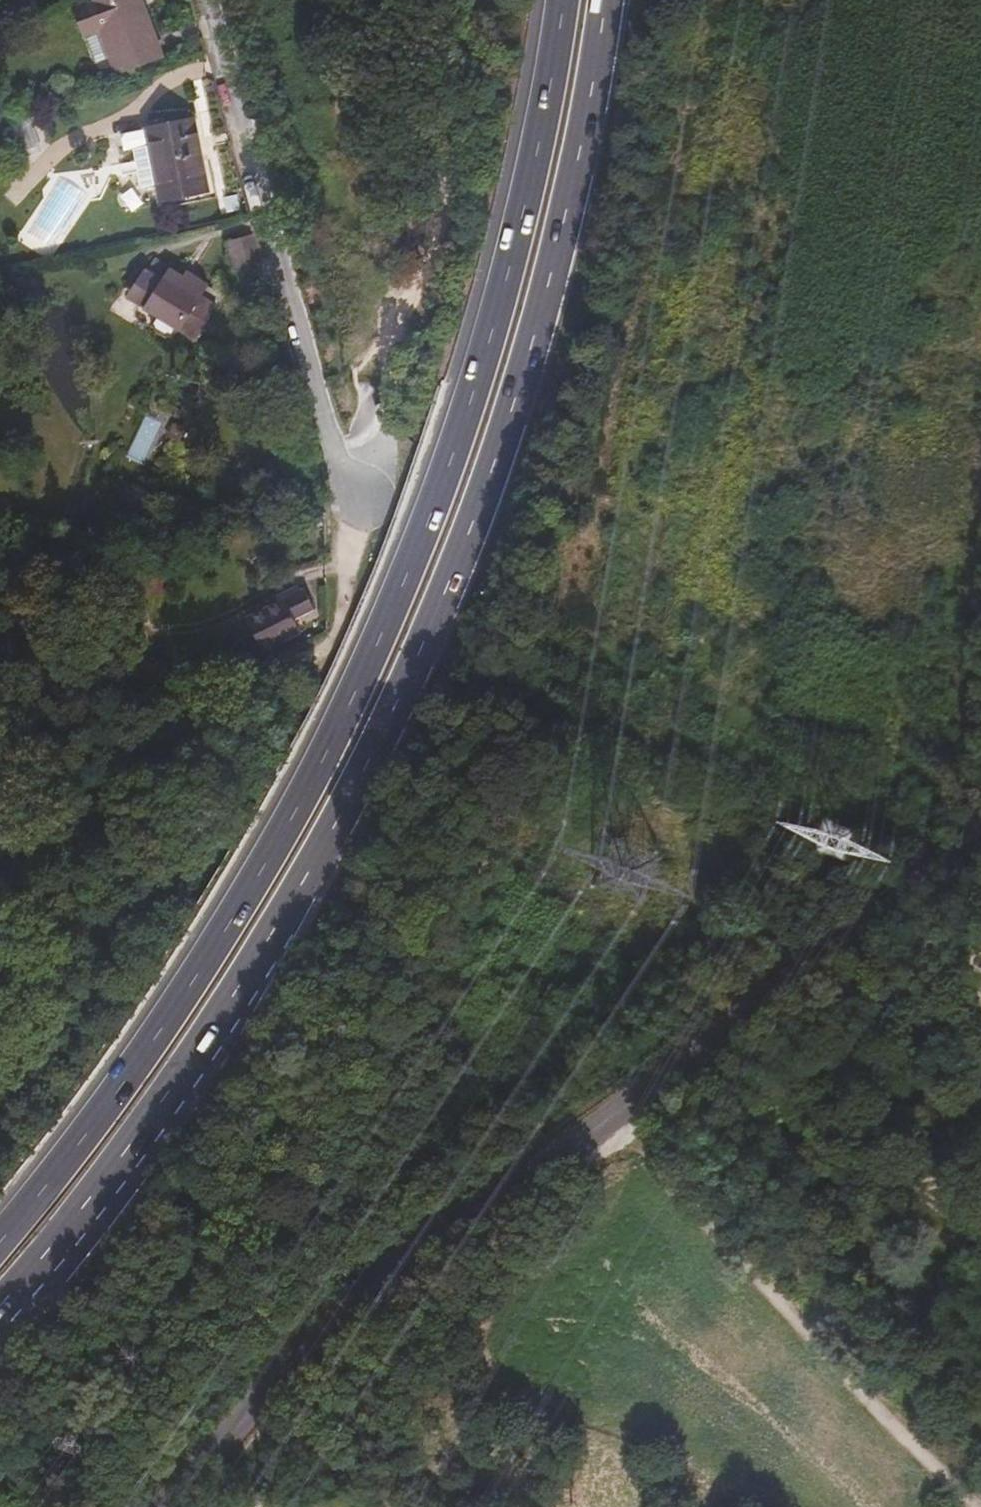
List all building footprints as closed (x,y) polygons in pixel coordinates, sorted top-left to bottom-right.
[(141,0),(108,0),(78,11),(88,38),(102,32),(119,75),(162,60),(141,0)] [(88,38),(99,67),(113,61),(102,32),(88,38)] [(165,207),(210,194),(190,124),(146,137),(150,151),(135,156),(145,195),(162,192),(165,207)] [(119,275),(115,267),(105,268),(102,277),(104,284),(117,282),(119,275)] [(196,348),(223,307),(187,282),(182,288),(154,269),(130,306),(157,324),(151,334),(172,349),(180,339),(196,348)] [(244,625),(259,657),(296,638),(290,624),(311,614),(302,595),(244,625)]
